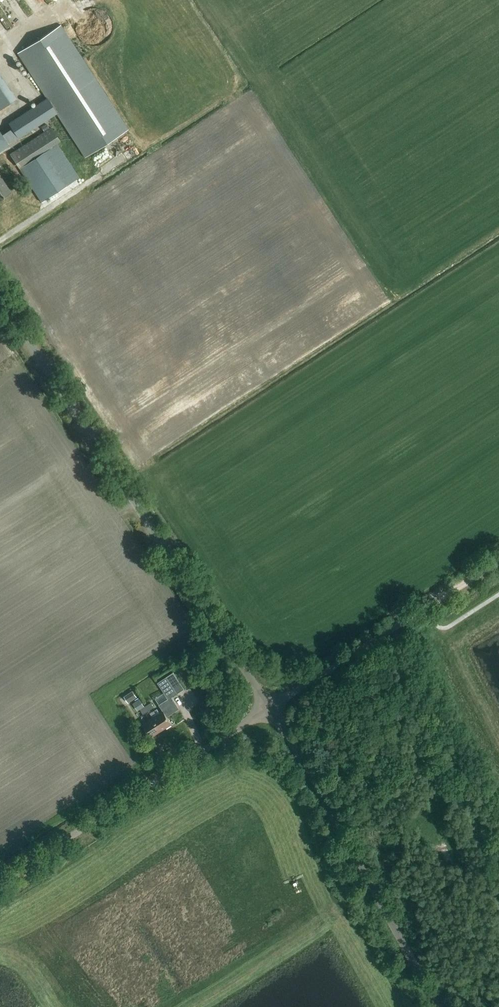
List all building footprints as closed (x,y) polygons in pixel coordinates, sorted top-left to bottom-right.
[(82,13),(78,17),(76,22),(75,27),(76,32),(78,37),(82,41),(86,44),(91,46),(97,46),(102,44),(107,41),(110,37),(112,32),(113,27),(112,22),(110,17),(107,13),(102,10),(97,8),(91,8),(86,10),(82,13)] [(47,119),(56,113),(85,157),(128,129),(61,25),(17,53),(47,99),(38,104),(37,104),(8,123),(18,138),(47,120),(47,119)] [(17,98),(0,70),(0,108),(17,98)] [(10,154),(19,167),(43,151),(59,141),(51,128),(10,154)] [(0,136),(0,151),(9,146),(2,135),(0,136)] [(43,151),(19,167),(41,202),(66,186),(43,151)] [(10,192),(0,177),(0,199),(10,192)] [(153,718),(161,730),(171,724),(166,715),(178,708),(172,697),(177,694),(167,677),(158,683),(168,699),(159,705),(163,711),(153,718)] [(128,703),(137,697),(133,691),(124,697),(128,703)] [(146,705),(141,698),(134,703),(138,710),(146,705)] [(151,702),(140,709),(143,715),(155,708),(151,702)] [(161,730),(153,718),(142,724),(150,737),(161,730)] [(451,860),(446,849),(440,851),(438,849),(431,851),(432,854),(431,855),(436,866),(451,860)]
